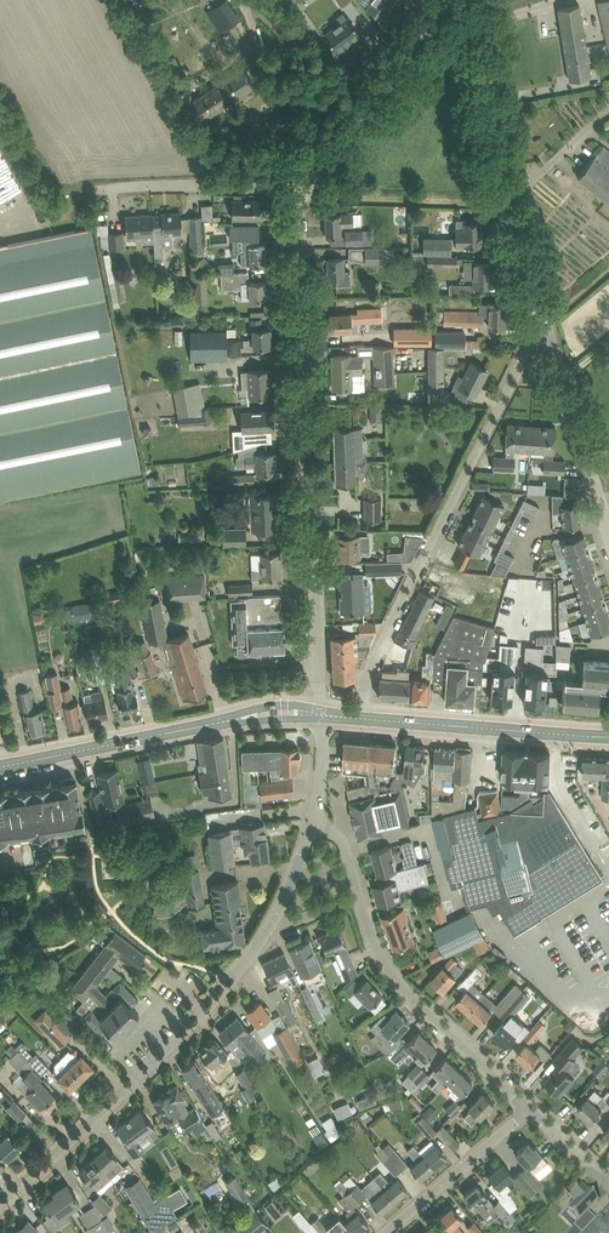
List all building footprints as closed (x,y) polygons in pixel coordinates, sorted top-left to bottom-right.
[(207,11),(221,31),(240,19),(227,0),(223,0),(207,11)] [(367,8),(382,18),(394,0),(372,0),(367,8)] [(597,0),(608,53),(608,0),(599,0),(597,0)] [(580,5),(570,7),(558,9),(570,80),(591,77),(580,5)] [(335,18),(338,23),(323,34),(335,51),(359,34),(346,17),(345,18),(342,13),(335,18)] [(207,38),(217,58),(229,53),(219,33),(207,38)] [(228,34),(223,36),(229,49),(234,46),(228,34)] [(202,51),(182,62),(190,76),(210,66),(202,51)] [(182,69),(175,57),(159,66),(166,79),(182,69)] [(184,105),(190,114),(196,124),(256,85),(244,66),(195,98),(187,87),(179,93),(186,104),(184,105)] [(585,167),(577,177),(608,203),(608,163),(597,153),(585,167)] [(233,201),(233,213),(233,219),(262,219),(262,201),(246,201),(234,201),(233,201)] [(151,215),(152,236),(154,258),(163,257),(161,239),(171,238),(171,235),(181,234),(179,213),(160,215),(160,216),(151,216),(151,215)] [(348,215),(325,215),(326,237),(338,237),(341,237),(341,226),(353,226),(353,214),(348,215)] [(135,242),(141,242),(143,239),(143,237),(152,236),(151,215),(124,217),(125,238),(133,238),(133,240),(135,242)] [(201,216),(189,217),(190,230),(192,250),(205,249),(203,230),(203,216),(201,216)] [(478,236),(478,223),(465,223),(465,220),(456,220),(456,238),(456,246),(465,246),(482,246),(482,236),(478,236)] [(0,246),(0,499),(141,470),(91,227),(0,246)] [(259,228),(230,227),(230,238),(232,238),(243,238),(244,252),(241,252),(242,265),(250,265),(250,266),(265,265),(264,247),(258,247),(257,239),(259,239),(259,228)] [(345,236),(343,237),(344,246),(373,245),(373,229),(345,230),(345,236)] [(107,235),(108,250),(123,249),(122,234),(107,235)] [(423,237),(423,254),(428,255),(440,255),(451,255),(451,246),(456,246),(456,238),(423,237)] [(384,248),(365,248),(365,262),(384,262),(384,248)] [(103,254),(114,308),(120,307),(119,302),(124,301),(114,252),(103,254)] [(428,255),(428,265),(442,266),(456,266),(456,263),(456,259),(457,255),(451,255),(440,255),(428,255)] [(343,259),(339,259),(327,260),(328,280),(336,280),(336,286),(351,285),(350,271),(344,272),(343,259)] [(456,259),(456,263),(466,263),(466,276),(474,276),(474,278),(474,285),(474,287),(475,287),(480,287),(492,287),(492,273),(493,273),(493,262),(485,262),(485,259),(456,259)] [(220,266),(220,274),(235,273),(234,265),(220,266)] [(235,273),(220,274),(221,291),(241,290),(242,300),(267,299),(266,282),(249,283),(248,273),(235,274),(235,273)] [(207,275),(195,275),(195,292),(207,291),(207,275)] [(460,285),(450,285),(450,294),(460,294),(475,294),(475,287),(474,287),(474,285),(460,285)] [(196,318),(195,301),(185,301),(185,319),(196,318)] [(480,312),(480,315),(483,315),(489,315),(489,327),(495,327),(507,328),(507,318),(505,318),(506,304),(493,304),(490,304),(480,304),(480,312)] [(358,313),(342,314),(330,315),(331,332),(351,331),(351,323),(382,322),(381,308),(357,309),(358,313)] [(444,311),(444,324),(483,325),(483,315),(480,315),(480,312),(444,311)] [(253,339),(243,340),(244,349),(258,348),(270,347),(269,338),(271,337),(271,331),(269,330),(269,329),(261,329),(261,319),(251,319),(252,330),(253,330),(253,339)] [(394,328),(394,344),(431,345),(431,329),(394,328)] [(227,356),(227,341),(227,331),(190,332),(191,362),(227,361),(237,361),(237,356),(241,356),(241,355),(227,356)] [(435,332),(435,347),(464,348),(464,333),(435,332)] [(350,337),(350,346),(374,345),(374,338),(364,338),(364,337),(350,337)] [(240,340),(227,341),(227,356),(241,355),(240,340)] [(395,347),(385,346),(373,346),(375,384),(395,383),(393,354),(395,354),(395,347)] [(429,348),(428,402),(467,406),(468,391),(475,394),(487,371),(472,363),(464,378),(459,376),(452,390),(444,390),(444,361),(458,361),(458,348),(429,348)] [(332,389),(337,389),(352,388),(352,374),(361,373),(361,356),(351,357),(351,356),(332,357),(333,382),(332,382),(332,389)] [(271,370),(241,371),(242,388),(249,387),(249,397),(272,396),(271,370)] [(201,383),(193,385),(175,388),(180,415),(202,411),(201,407),(205,407),(201,383)] [(370,406),(371,422),(383,422),(382,406),(370,406)] [(243,434),(239,434),(239,450),(243,449),(257,445),(257,430),(274,429),(274,421),(275,420),(275,414),(273,413),(273,411),(242,412),(242,429),(242,430),(243,430),(243,434)] [(202,414),(177,417),(178,426),(203,424),(202,414)] [(493,468),(505,469),(514,470),(514,458),(514,450),(530,452),(531,426),(507,424),(506,450),(506,457),(494,456),(493,468)] [(531,426),(530,452),(529,460),(544,461),(543,472),(564,473),(565,461),(553,460),(553,453),(554,453),(556,427),(531,426)] [(361,429),(334,430),(336,485),(348,484),(356,484),(355,462),(362,462),(361,429)] [(243,449),(239,450),(239,457),(246,457),(246,466),(257,466),(257,474),(276,473),(276,465),(277,463),(277,458),(275,457),(275,453),(263,454),(257,454),(257,445),(243,449)] [(234,474),(228,474),(228,484),(234,484),(254,483),(254,474),(234,474)] [(148,478),(150,486),(160,483),(157,475),(148,478)] [(567,477),(566,496),(570,496),(578,497),(579,489),(575,477),(567,477)] [(363,516),(364,498),(353,498),(353,491),(339,490),(338,515),(363,516)] [(483,494),(477,507),(498,518),(504,505),(483,494)] [(252,531),(264,530),(277,529),(276,514),(278,514),(277,495),(251,497),(252,531)] [(566,496),(552,495),(552,514),(553,514),(553,513),(562,512),(563,527),(581,525),(579,503),(570,504),(570,496),(566,496)] [(364,498),(364,519),(381,519),(381,498),(364,498)] [(536,514),(539,506),(524,499),(521,506),(525,508),(536,514)] [(474,518),(473,521),(491,530),(498,518),(477,507),(472,517),(474,518)] [(469,523),(464,532),(485,542),(491,530),(473,521),(472,524),(469,523)] [(224,545),(245,544),(245,529),(224,529),(224,545)] [(485,542),(464,532),(458,545),(479,555),(485,542)] [(562,541),(566,555),(585,549),(584,546),(587,545),(584,534),(562,541)] [(369,536),(357,536),(345,537),(345,538),(339,538),(339,550),(346,550),(346,559),(361,558),(360,548),(370,548),(369,536)] [(403,553),(402,561),(412,560),(423,538),(406,536),(403,553)] [(509,567),(514,557),(499,549),(494,559),(509,567)] [(585,549),(566,555),(570,568),(592,561),(589,551),(586,552),(585,549)] [(462,550),(455,564),(463,568),(470,554),(462,550)] [(280,553),(268,554),(261,554),(261,570),(252,570),(252,579),(282,578),(280,553)] [(402,561),(366,563),(367,575),(402,573),(402,561)] [(592,561),(570,568),(574,581),(594,575),(593,572),(595,571),(592,561)] [(167,577),(169,600),(205,597),(203,574),(167,577)] [(343,593),(341,593),(342,612),(354,612),(360,612),(364,611),(364,602),(363,575),(355,575),(343,576),(343,593)] [(594,575),(574,581),(578,595),(600,588),(597,578),(595,578),(594,575)] [(517,589),(518,578),(510,576),(507,586),(517,589)] [(228,585),(229,595),(253,594),(252,583),(228,585)] [(425,583),(421,590),(435,597),(439,587),(432,583),(431,586),(425,583)] [(600,588),(578,595),(582,608),(602,602),(601,599),(603,598),(600,588)] [(102,594),(104,601),(105,607),(121,603),(119,590),(102,594)] [(390,660),(386,670),(382,670),(382,677),(381,677),(379,697),(408,699),(409,679),(409,670),(407,669),(415,640),(414,639),(435,597),(421,590),(400,632),(399,631),(394,641),(395,642),(390,660)] [(231,600),(232,628),(283,625),(281,594),(236,597),(236,600),(231,600)] [(142,603),(137,604),(139,618),(144,617),(149,644),(164,642),(171,665),(173,665),(180,688),(184,699),(207,692),(204,680),(189,633),(168,641),(160,600),(155,601),(142,603)] [(63,607),(65,614),(65,615),(72,613),(74,620),(87,618),(88,623),(94,622),(90,602),(63,607)] [(602,602),(582,608),(586,621),(608,614),(605,604),(603,605),(602,602)] [(446,604),(436,625),(444,629),(454,608),(446,604)] [(43,612),(33,614),(35,624),(45,622),(43,612)] [(586,621),(591,635),(608,629),(608,615),(608,614),(586,621)] [(487,656),(495,627),(467,619),(454,615),(433,656),(432,667),(434,667),(433,690),(446,690),(446,702),(464,703),(480,704),(482,668),(483,661),(485,661),(487,656)] [(333,637),(332,637),(334,679),(355,678),(354,668),(360,668),(360,664),(362,664),(362,661),(363,661),(363,657),(364,657),(365,658),(376,632),(380,622),(376,622),(376,623),(364,623),(359,624),(359,632),(356,632),(356,635),(348,636),(348,632),(347,632),(333,633),(333,637)] [(284,625),(283,625),(232,628),(233,645),(237,645),(238,656),(262,654),(261,650),(286,649),(285,638),(286,638),(286,636),(285,636),(284,625)] [(574,640),(569,626),(559,629),(560,639),(574,640)] [(483,661),(482,668),(492,669),(514,670),(515,659),(517,659),(518,644),(501,643),(501,656),(487,656),(485,661),(483,661)] [(145,644),(131,649),(140,671),(143,670),(146,676),(156,672),(145,644)] [(569,661),(570,645),(556,644),(557,660),(569,661)] [(525,645),(524,659),(526,659),(525,671),(547,672),(547,673),(556,673),(556,660),(540,659),(541,646),(525,645)] [(92,656),(89,657),(93,676),(96,676),(104,674),(98,646),(91,648),(92,656)] [(120,700),(117,700),(119,709),(121,708),(122,710),(140,706),(137,694),(135,686),(132,687),(130,677),(138,675),(130,654),(123,656),(128,672),(114,675),(115,678),(111,678),(113,691),(117,690),(120,700)] [(428,680),(431,681),(432,659),(416,658),(416,671),(422,671),(422,679),(412,679),(411,699),(427,700),(428,680)] [(562,705),(571,706),(588,708),(588,707),(598,708),(599,689),(608,690),(608,663),(584,661),(582,681),(564,679),(562,705)] [(492,669),(490,699),(512,701),(514,670),(492,669)] [(525,671),(523,702),(545,703),(547,673),(547,672),(525,671)] [(57,674),(46,676),(47,682),(53,708),(61,706),(62,713),(65,713),(67,725),(75,723),(76,725),(80,724),(80,722),(82,722),(80,713),(81,713),(79,701),(73,703),(70,687),(60,689),(58,679),(57,674)] [(24,714),(26,721),(28,733),(30,732),(32,734),(36,733),(38,731),(45,729),(41,710),(34,712),(29,689),(18,691),(23,714),(24,714)] [(92,693),(84,695),(85,701),(86,708),(89,720),(108,716),(106,704),(103,694),(103,691),(92,693)] [(209,799),(232,795),(223,737),(197,741),(201,765),(206,764),(207,771),(199,772),(202,791),(208,790),(209,799)] [(346,741),(344,763),(345,763),(344,772),(345,772),(356,773),(366,774),(367,783),(360,785),(348,788),(351,800),(380,793),(379,786),(377,769),(377,760),(370,760),(371,743),(346,741)] [(371,743),(370,760),(377,760),(377,769),(379,786),(385,785),(393,783),(395,790),(402,789),(402,783),(403,773),(403,771),(395,771),(396,757),(397,745),(371,743)] [(404,773),(402,783),(408,784),(415,787),(423,773),(426,773),(427,762),(425,762),(425,760),(426,748),(408,746),(407,758),(406,762),(407,762),(406,773),(404,773)] [(243,750),(243,762),(244,785),(288,779),(287,772),(299,771),(299,757),(301,755),(300,751),(299,749),(299,748),(243,750)] [(434,778),(432,778),(433,800),(439,800),(439,792),(444,793),(444,779),(455,780),(456,761),(455,761),(456,749),(436,748),(435,760),(435,768),(434,778)] [(439,800),(433,800),(433,812),(433,818),(466,809),(468,781),(471,781),(472,762),(473,750),(457,749),(456,761),(455,780),(455,800),(439,800)] [(505,751),(503,786),(514,786),(514,783),(523,783),(524,779),(529,780),(529,784),(538,784),(538,787),(549,788),(551,754),(530,753),(530,754),(525,754),(525,752),(505,751)] [(584,768),(583,776),(603,777),(602,798),(608,799),(608,777),(607,777),(607,767),(598,767),(599,763),(600,763),(600,757),(584,756),(584,768)] [(600,757),(600,763),(599,763),(598,767),(607,767),(607,777),(608,777),(608,758),(600,757)] [(118,769),(98,774),(105,804),(125,799),(122,787),(124,787),(122,779),(120,780),(118,769)] [(151,769),(142,771),(144,782),(154,780),(151,769)] [(7,839),(12,838),(12,841),(22,840),(21,836),(31,835),(31,836),(49,833),(49,832),(53,831),(54,836),(73,833),(72,828),(85,827),(82,809),(80,809),(76,781),(74,781),(73,777),(60,779),(60,781),(61,781),(61,780),(65,779),(66,782),(58,784),(58,785),(51,786),(51,785),(15,790),(15,791),(9,792),(9,791),(0,792),(0,841),(7,839)] [(288,779),(244,785),(245,808),(250,807),(262,806),(261,798),(294,794),(292,779),(288,779)] [(380,793),(351,800),(360,838),(384,832),(385,832),(410,826),(402,789),(395,790),(393,783),(385,785),(379,786),(380,793)] [(99,791),(89,793),(96,821),(106,819),(99,791)] [(497,792),(481,795),(484,815),(500,813),(497,792)] [(521,796),(517,798),(521,805),(529,800),(529,795),(522,794),(521,796)] [(539,794),(532,798),(535,803),(542,798),(539,794)] [(149,797),(128,803),(116,806),(121,825),(155,817),(149,797)] [(466,809),(433,818),(434,820),(440,843),(444,857),(445,857),(453,887),(462,885),(467,904),(469,909),(488,904),(494,914),(501,910),(515,934),(524,929),(543,917),(541,913),(602,875),(558,803),(551,803),(552,800),(547,800),(545,797),(542,798),(535,803),(532,798),(511,811),(483,818),(481,811),(478,812),(476,806),(466,809)] [(517,798),(513,801),(514,803),(517,807),(521,805),(517,798)] [(514,803),(508,807),(511,811),(517,807),(514,803)] [(433,818),(433,812),(420,814),(422,824),(434,820),(433,818)] [(237,827),(230,828),(230,831),(231,832),(232,842),(232,844),(243,843),(244,849),(250,848),(250,852),(251,860),(257,859),(269,858),(266,838),(264,824),(241,826),(237,827)] [(230,831),(208,834),(213,867),(235,864),(233,849),(232,844),(232,842),(231,832),(230,831)] [(384,848),(372,851),(378,875),(379,875),(389,873),(398,870),(397,869),(395,860),(394,856),(391,847),(384,848)] [(391,880),(374,885),(379,905),(402,898),(401,896),(399,888),(415,884),(413,877),(427,873),(424,862),(397,869),(398,870),(389,873),(391,880)] [(153,913),(152,915),(158,915),(161,916),(171,914),(188,900),(189,907),(205,905),(199,869),(183,872),(185,884),(175,886),(168,890),(163,895),(159,899),(156,904),(154,909),(153,913)] [(217,927),(201,930),(202,936),(204,948),(245,941),(239,905),(242,905),(240,894),(238,881),(237,881),(226,883),(211,886),(214,908),(217,927)] [(403,909),(382,916),(394,949),(415,942),(403,909)] [(472,911),(434,929),(445,952),(447,955),(477,940),(484,937),(472,911)] [(447,919),(445,913),(435,916),(437,923),(447,919)] [(338,928),(319,936),(324,947),(327,953),(334,950),(338,959),(343,971),(340,973),(343,980),(357,974),(338,928)] [(107,940),(70,989),(84,1000),(82,1002),(77,1009),(84,1017),(102,1035),(109,1029),(117,1036),(139,1014),(132,1007),(139,1000),(120,981),(106,995),(96,985),(119,956),(134,968),(135,969),(146,954),(138,948),(134,945),(115,930),(107,940)] [(484,937),(477,940),(482,951),(490,948),(484,937)] [(291,949),(295,960),(302,976),(303,975),(307,984),(323,977),(320,968),(309,942),(291,949)] [(434,961),(447,955),(445,952),(433,958),(434,961)] [(274,985),(281,982),(279,976),(287,973),(289,977),(295,974),(284,953),(263,963),(274,985)] [(437,973),(432,979),(445,990),(453,981),(457,977),(463,969),(456,963),(458,961),(453,956),(444,966),(443,968),(441,966),(435,972),(437,973)] [(469,987),(456,1001),(469,1012),(486,993),(473,982),(483,971),(477,965),(462,981),(469,987)] [(122,976),(111,968),(105,975),(116,984),(122,976)] [(486,993),(469,1012),(482,1023),(490,1014),(492,1011),(494,1009),(500,1015),(523,989),(529,982),(524,978),(519,985),(516,982),(497,1003),(486,993)] [(366,979),(360,985),(355,979),(344,990),(350,996),(354,992),(370,1008),(382,996),(366,979)] [(301,989),(316,1020),(323,1017),(309,986),(301,989)] [(523,989),(500,1015),(506,1020),(512,1013),(514,1014),(530,995),(523,989)] [(285,999),(277,1003),(288,1025),(296,1021),(285,999)] [(247,1011),(254,1020),(257,1025),(255,1026),(254,1026),(255,1027),(262,1036),(262,1037),(263,1037),(278,1026),(270,1016),(271,1016),(269,1014),(272,1012),(267,1006),(265,1007),(260,1001),(247,1011)] [(45,1009),(34,1019),(60,1047),(71,1036),(67,1033),(75,1026),(65,1015),(58,1022),(45,1009)] [(384,1013),(371,1029),(387,1043),(392,1037),(394,1039),(409,1023),(397,1011),(390,1018),(384,1013)] [(502,1024),(494,1034),(507,1045),(514,1036),(520,1041),(531,1029),(514,1014),(512,1013),(506,1020),(505,1022),(504,1022),(502,1024)] [(543,1015),(524,1037),(531,1042),(546,1024),(544,1023),(547,1019),(543,1015)] [(219,1032),(227,1041),(236,1052),(242,1047),(251,1057),(254,1054),(256,1056),(268,1046),(263,1037),(262,1037),(262,1036),(255,1027),(249,1032),(237,1017),(219,1032)] [(563,1027),(569,1032),(575,1025),(568,1019),(563,1027)] [(273,1034),(285,1057),(291,1068),(304,1061),(287,1027),(273,1034)] [(403,1037),(387,1054),(398,1064),(409,1052),(421,1063),(425,1060),(428,1057),(436,1048),(419,1032),(410,1041),(409,1043),(403,1037)] [(199,1052),(207,1061),(211,1066),(208,1070),(221,1085),(216,1088),(222,1096),(234,1085),(216,1064),(228,1053),(223,1047),(215,1038),(199,1052)] [(560,1066),(546,1082),(560,1094),(574,1078),(582,1069),(579,1066),(579,1061),(574,1057),(583,1047),(573,1039),(563,1050),(554,1061),(560,1066)] [(16,1048),(15,1048),(17,1050),(26,1059),(34,1067),(34,1066),(42,1075),(49,1067),(36,1053),(33,1055),(26,1049),(28,1047),(22,1041),(16,1048)] [(526,1044),(525,1045),(517,1054),(530,1066),(539,1056),(545,1061),(552,1053),(541,1043),(535,1050),(527,1043),(526,1044)] [(12,1044),(6,1050),(12,1055),(17,1050),(15,1048),(16,1048),(12,1044)] [(69,1051),(62,1058),(81,1079),(93,1067),(81,1055),(75,1049),(72,1053),(72,1052),(71,1053),(69,1051)] [(446,1057),(431,1072),(438,1079),(439,1078),(445,1084),(459,1070),(446,1057)] [(62,1058),(55,1065),(56,1068),(52,1072),(57,1078),(69,1091),(81,1079),(62,1058)] [(26,1059),(17,1068),(24,1076),(23,1076),(25,1078),(29,1083),(22,1090),(26,1093),(25,1094),(31,1101),(38,1109),(40,1107),(41,1108),(54,1096),(48,1089),(40,1081),(42,1079),(32,1068),(34,1067),(26,1059)] [(197,1093),(210,1085),(205,1077),(206,1077),(201,1070),(195,1059),(181,1068),(197,1093)] [(598,1064),(592,1071),(600,1078),(608,1068),(608,1065),(604,1060),(598,1064)] [(418,1064),(408,1074),(402,1081),(413,1092),(420,1085),(414,1080),(424,1069),(418,1064)] [(236,1073),(246,1087),(249,1085),(252,1083),(243,1069),(236,1073)] [(424,1069),(414,1080),(420,1085),(430,1074),(424,1069)] [(459,1070),(445,1084),(451,1090),(449,1092),(456,1099),(472,1082),(459,1070)] [(210,1085),(197,1093),(204,1104),(202,1104),(210,1118),(221,1112),(224,1110),(213,1092),(214,1092),(210,1085)] [(249,1085),(246,1087),(242,1090),(249,1102),(256,1097),(249,1085)] [(168,1094),(154,1102),(164,1120),(178,1112),(180,1116),(178,1118),(186,1131),(192,1127),(196,1133),(201,1131),(205,1138),(211,1135),(206,1125),(196,1108),(189,1112),(182,1100),(185,1098),(177,1086),(167,1092),(168,1094)] [(586,1100),(578,1109),(592,1121),(602,1109),(608,1101),(608,1095),(607,1098),(603,1094),(603,1095),(595,1089),(588,1097),(586,1100)] [(355,1099),(360,1109),(377,1101),(373,1091),(355,1099)] [(376,1093),(379,1102),(385,1099),(381,1091),(376,1093)] [(472,1109),(464,1117),(471,1124),(479,1116),(480,1118),(494,1103),(482,1092),(469,1107),(472,1109)] [(400,1098),(389,1102),(392,1111),(404,1108),(400,1098)] [(26,1112),(14,1099),(5,1107),(18,1120),(26,1112)] [(451,1115),(461,1104),(455,1099),(446,1109),(451,1115)] [(116,1127),(124,1137),(128,1142),(124,1145),(133,1156),(143,1148),(138,1142),(150,1133),(154,1139),(161,1135),(140,1109),(116,1127)] [(359,1116),(365,1124),(373,1117),(367,1110),(359,1116)] [(423,1115),(415,1121),(430,1138),(437,1132),(436,1131),(423,1115)] [(326,1131),(331,1141),(342,1135),(331,1116),(322,1121),(327,1130),(326,1131)] [(213,1121),(206,1125),(211,1135),(212,1134),(214,1139),(221,1135),(213,1121)] [(436,1131),(437,1132),(453,1150),(460,1144),(443,1125),(436,1131)] [(5,1161),(6,1160),(7,1160),(21,1147),(13,1138),(9,1134),(0,1142),(0,1158),(5,1161)] [(432,1139),(419,1151),(433,1167),(446,1156),(432,1139)] [(389,1142),(382,1147),(402,1170),(408,1165),(389,1142)] [(527,1166),(520,1172),(539,1193),(546,1186),(534,1173),(548,1162),(534,1147),(533,1148),(527,1142),(515,1152),(527,1166)] [(167,1144),(159,1148),(171,1168),(179,1164),(167,1144)] [(410,1167),(412,1170),(420,1179),(433,1167),(419,1151),(413,1144),(407,1149),(417,1161),(410,1167)] [(106,1146),(93,1158),(110,1178),(117,1171),(118,1172),(124,1166),(117,1158),(106,1146)] [(234,1152),(238,1159),(249,1154),(245,1146),(234,1152)] [(382,1147),(376,1153),(395,1176),(402,1170),(382,1147)] [(79,1171),(87,1180),(90,1182),(98,1190),(104,1185),(103,1184),(110,1178),(93,1158),(79,1171)] [(494,1181),(488,1185),(499,1198),(498,1199),(499,1200),(510,1212),(517,1206),(510,1193),(508,1195),(507,1192),(511,1189),(505,1182),(513,1175),(502,1163),(501,1164),(500,1162),(494,1167),(495,1169),(489,1175),(494,1181)] [(381,1171),(373,1177),(378,1182),(384,1190),(394,1201),(407,1190),(397,1178),(391,1184),(387,1179),(381,1171)] [(539,1193),(520,1172),(514,1177),(532,1199),(539,1193)] [(236,1175),(225,1181),(239,1207),(250,1200),(236,1175)] [(350,1176),(343,1181),(360,1201),(367,1195),(372,1200),(371,1201),(381,1212),(394,1201),(384,1190),(378,1182),(373,1177),(361,1188),(350,1176)] [(140,1178),(125,1187),(142,1216),(158,1207),(154,1200),(140,1177),(139,1177),(140,1178)] [(342,1179),(335,1185),(353,1206),(360,1201),(343,1181),(342,1179)] [(464,1196),(472,1205),(480,1214),(488,1208),(491,1205),(502,1218),(508,1226),(516,1219),(510,1212),(499,1200),(494,1204),(477,1184),(464,1196)] [(56,1194),(45,1202),(51,1211),(45,1215),(47,1218),(50,1222),(67,1211),(69,1213),(76,1208),(74,1206),(79,1202),(76,1198),(77,1197),(75,1195),(75,1196),(70,1189),(67,1185),(55,1193),(56,1194)] [(158,1207),(142,1216),(152,1232),(167,1222),(177,1215),(172,1207),(173,1206),(171,1204),(185,1196),(186,1199),(187,1198),(179,1185),(154,1200),(158,1207)] [(571,1195),(569,1197),(575,1203),(567,1211),(578,1222),(573,1227),(575,1229),(572,1232),(582,1232),(595,1220),(587,1213),(597,1202),(586,1191),(586,1192),(580,1186),(571,1195)] [(191,1187),(186,1190),(193,1204),(199,1200),(191,1187)] [(104,1214),(112,1208),(100,1194),(93,1201),(104,1214)] [(89,1228),(92,1232),(108,1232),(110,1232),(93,1206),(80,1215),(89,1228)] [(345,1223),(354,1232),(357,1232),(368,1223),(358,1212),(353,1206),(346,1213),(351,1218),(345,1223)] [(445,1212),(440,1216),(444,1222),(442,1223),(451,1232),(464,1232),(456,1224),(462,1218),(452,1206),(451,1207),(448,1206),(444,1209),(445,1212)] [(298,1221),(308,1232),(320,1232),(311,1223),(299,1209),(293,1215),(298,1221)] [(230,1231),(232,1232),(255,1232),(266,1223),(255,1210),(230,1231)] [(327,1229),(331,1232),(354,1232),(345,1223),(339,1216),(328,1225),(330,1227),(328,1228),(327,1229)] [(605,1220),(604,1219),(603,1221),(599,1216),(595,1220),(582,1232),(608,1232),(608,1216),(605,1220)] [(311,1223),(320,1232),(322,1232),(327,1229),(328,1228),(318,1217),(311,1223)] [(467,1226),(473,1232),(484,1232),(473,1221),(467,1226)]
